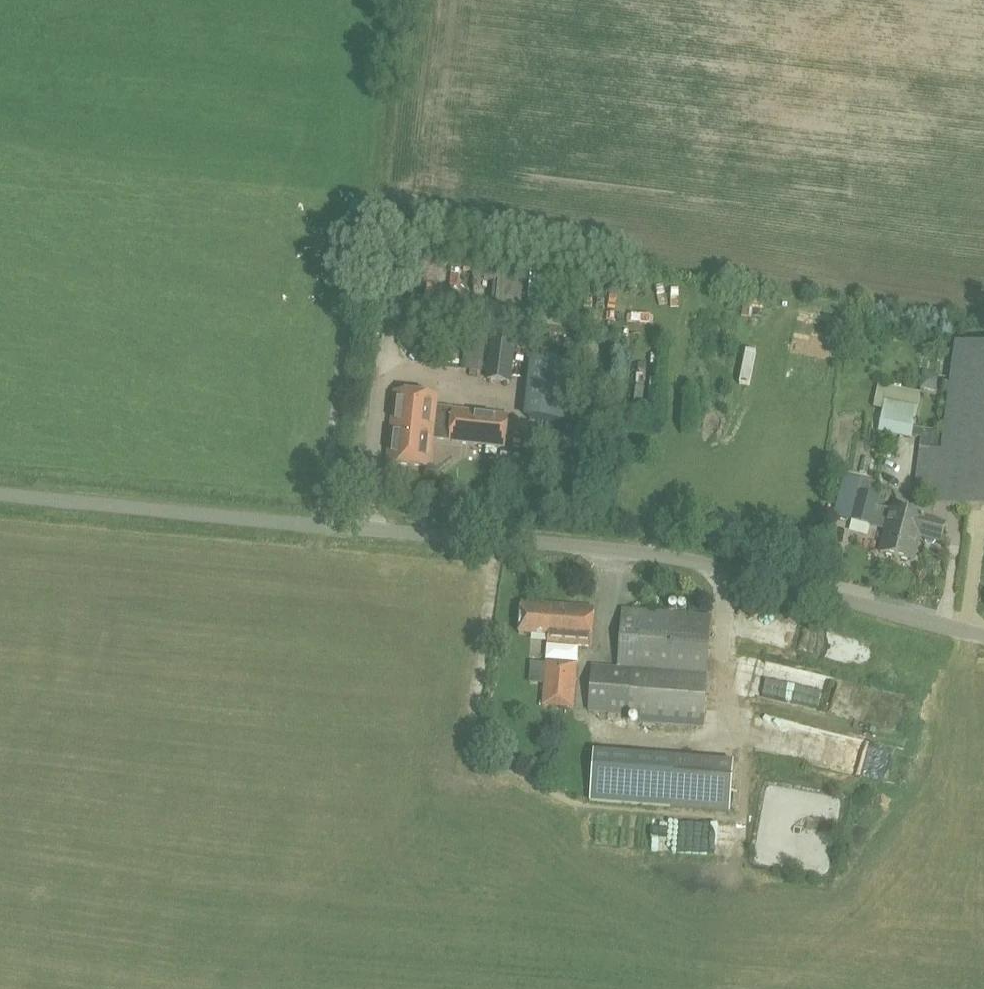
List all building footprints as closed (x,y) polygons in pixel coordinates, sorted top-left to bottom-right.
[(493,338),(487,380),(510,383),(515,341),(493,338)] [(936,493),(935,504),(983,512),(983,346),(956,342),(944,432),(942,451),(936,493)] [(462,347),(461,369),(481,370),(482,348),(462,347)] [(528,419),(574,423),(580,362),(533,358),(528,419)] [(924,373),(921,389),(937,392),(940,376),(924,373)] [(921,439),(920,448),(942,451),(944,432),(915,427),(921,395),(889,388),(877,386),(874,410),(883,412),(879,432),(912,439),(913,436),(921,439)] [(507,417),(455,411),(453,429),(434,427),(437,398),(397,394),(390,463),(429,467),(432,437),(453,440),(453,442),(504,447),(507,417)] [(536,432),(533,460),(581,465),(585,437),(536,432)] [(914,490),(936,493),(942,451),(920,448),(914,490)] [(859,491),(862,479),(846,475),(843,487),(836,516),(872,526),(878,506),(880,496),(859,491)] [(899,531),(903,513),(892,510),(878,506),(872,526),(887,530),(881,553),(914,561),(920,537),(899,531)] [(925,519),(903,513),(899,531),(920,537),(940,542),(945,525),(925,519)] [(580,646),(592,647),(595,608),(522,602),(520,634),(549,636),(548,643),(547,662),(578,664),(580,646)] [(617,672),(593,670),(591,697),(590,710),(641,715),(640,722),(704,727),(704,721),(713,614),(623,609),(617,672)] [(847,657),(862,659),(865,639),(850,637),(847,657)] [(547,662),(546,662),(543,707),(574,709),(578,664),(547,662)] [(594,752),(590,800),(730,811),(734,763),(594,752)]
